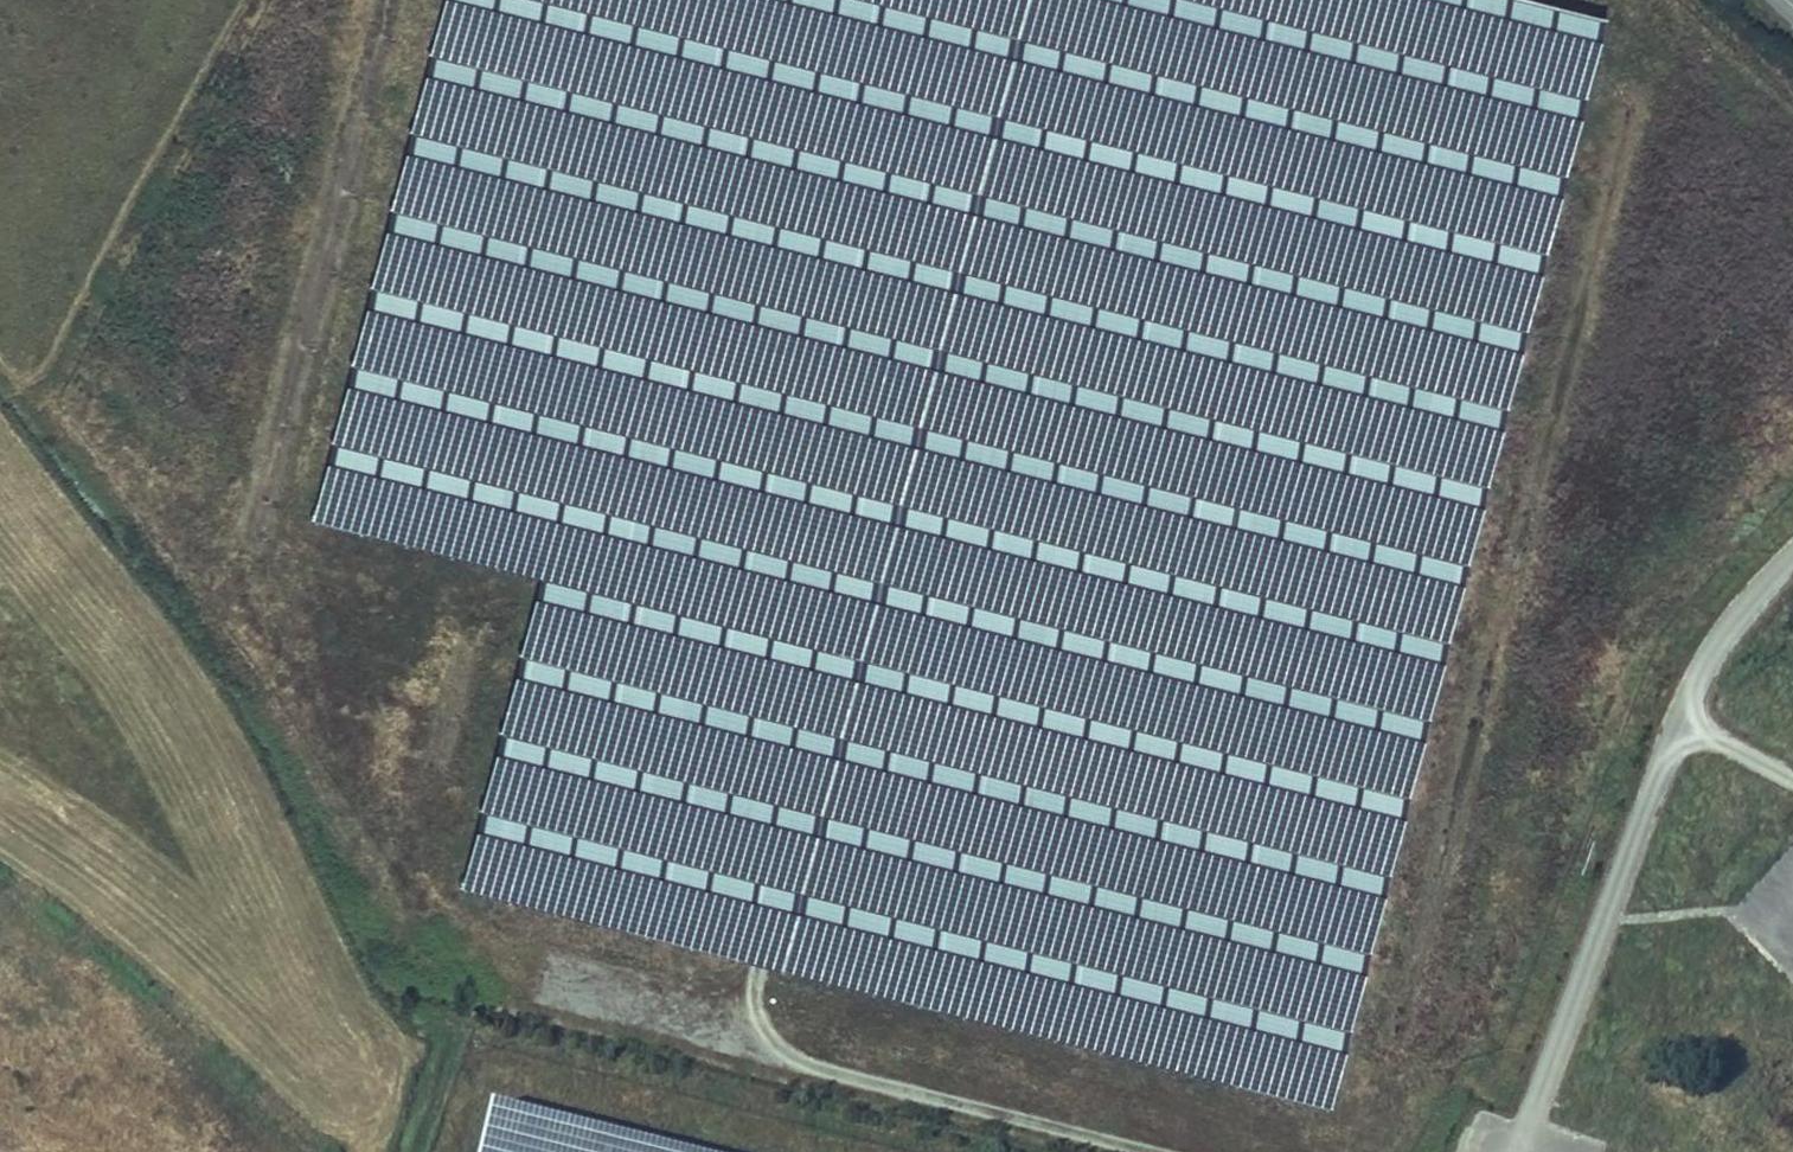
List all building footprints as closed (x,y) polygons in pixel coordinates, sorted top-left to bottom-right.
[(1603,15),(1535,0),(1473,0),(1458,65),(1493,73),(1490,85),(1536,96),(1535,102),(1580,112),(1603,15)] [(1317,662),(1305,705),(1326,711),(1328,703),(1373,716),(1378,697),(1341,686),(1346,670),(1317,662)] [(470,885),(524,897),(536,844),(482,832),(470,885)] [(477,1151),(670,1151),(489,1106),(477,1151)]
